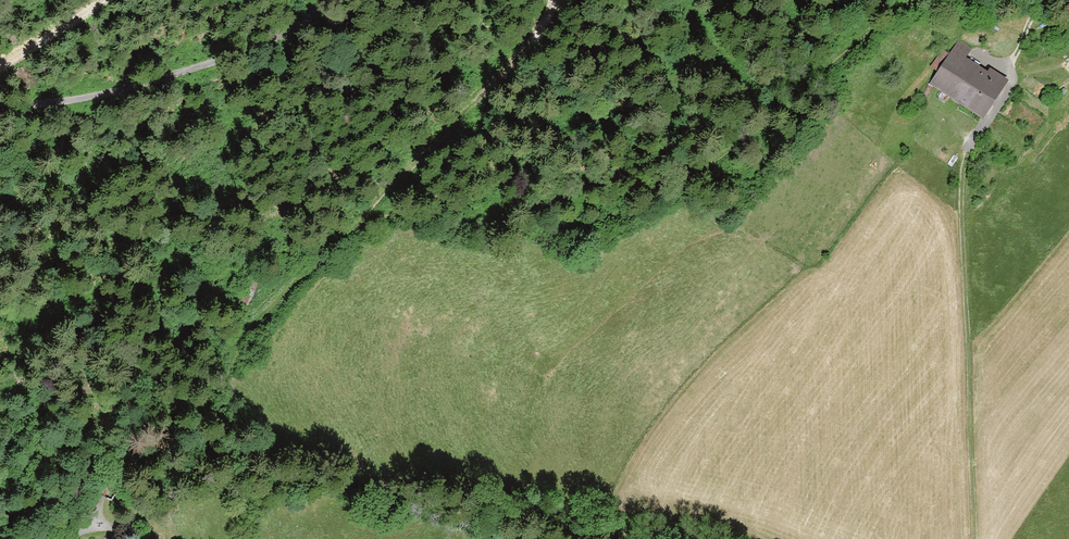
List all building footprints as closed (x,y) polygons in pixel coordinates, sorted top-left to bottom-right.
[(1001,78),(944,41),(915,84),(972,121),(1001,78)]
